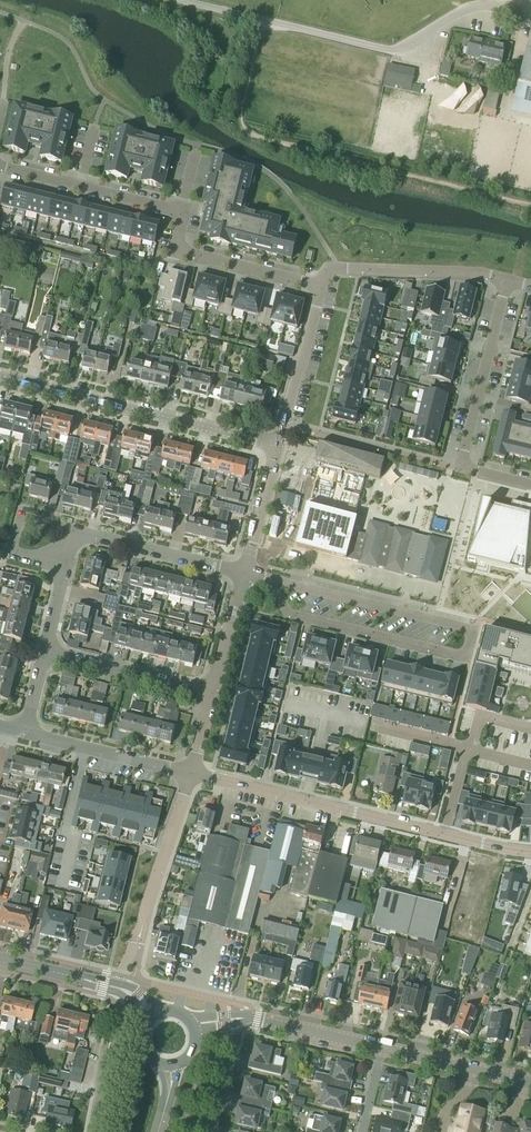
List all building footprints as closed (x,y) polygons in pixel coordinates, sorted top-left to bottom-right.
[(514,102),(511,113),(530,118),(530,33),(527,48),(524,60),(514,102)] [(467,58),(469,58),(479,61),(479,63),(502,68),(506,44),(472,37),(470,48),(467,48),(465,56),(468,57),(467,58)] [(453,60),(444,58),(439,76),(449,79),(453,60)] [(384,87),(411,93),(416,70),(389,64),(384,87)] [(52,113),(22,106),(20,113),(14,112),(5,149),(25,155),(28,144),(44,148),(41,158),(62,164),(71,125),(65,123),(67,116),(52,113)] [(124,131),(122,139),(116,137),(106,175),(127,180),(129,169),(145,173),(143,184),(163,189),(172,151),(166,150),(168,143),(138,136),(138,135),(124,131)] [(235,165),(215,160),(204,204),(209,205),(202,234),(212,236),(211,241),(231,246),(232,245),(292,260),(297,240),(277,235),(280,221),(243,212),(253,171),(235,166),(235,165)] [(19,190),(7,187),(2,206),(14,209),(19,190)] [(31,193),(19,190),(14,209),(26,212),(31,193)] [(42,196),(31,193),(26,212),(38,215),(42,196)] [(54,199),(42,196),(38,215),(49,218),(54,199)] [(66,202),(54,199),(49,218),(61,221),(66,202)] [(77,205),(66,202),(61,221),(73,224),(77,205)] [(89,208),(77,205),(73,224),(84,227),(89,208)] [(101,210),(89,208),(84,227),(96,230),(101,210)] [(112,213),(101,210),(96,230),(108,233),(112,213)] [(124,216),(112,213),(108,233),(119,235),(124,216)] [(135,219),(124,216),(119,235),(131,238),(135,219)] [(147,222),(135,219),(131,238),(142,241),(147,222)] [(159,225),(147,222),(142,241),(154,244),(159,225)] [(42,247),(33,244),(29,256),(39,259),(42,247)] [(81,257),(62,253),(60,259),(80,263),(82,258),(81,258),(81,257)] [(80,263),(79,267),(86,268),(92,270),(93,265),(94,261),(82,258),(80,263)] [(162,275),(159,288),(165,289),(162,300),(181,305),(188,277),(179,275),(180,272),(170,270),(168,277),(162,275)] [(130,280),(132,274),(125,272),(123,278),(130,280)] [(194,301),(207,304),(213,281),(200,277),(196,292),(189,291),(185,306),(192,308),(194,301)] [(213,281),(207,304),(220,307),(218,314),(225,316),(228,300),(222,299),(225,284),(213,281)] [(233,310),(246,314),(251,290),(239,287),(235,302),(228,300),(225,316),(231,317),(233,310)] [(424,299),(421,314),(432,317),(430,324),(429,327),(433,328),(432,333),(442,336),(444,328),(449,311),(449,310),(441,308),(443,299),(445,293),(427,288),(424,299)] [(388,295),(366,289),(363,302),(385,308),(388,295)] [(476,293),(461,289),(455,312),(449,311),(444,328),(448,329),(452,330),(454,318),(469,321),(476,293)] [(257,324),(264,326),(267,310),(261,309),(265,292),(257,290),(256,292),(251,290),(246,314),(258,317),(257,324)] [(418,293),(410,291),(406,308),(414,310),(418,293)] [(267,310),(264,326),(271,327),(272,323),(284,326),(291,300),(286,299),(286,298),(278,296),(274,312),(267,310)] [(291,300),(284,326),(297,329),(299,321),(301,322),(303,313),(301,312),(304,303),(291,300)] [(9,302),(5,316),(6,317),(13,318),(17,304),(9,302)] [(385,308),(363,302),(363,303),(365,303),(362,314),(382,319),(385,308)] [(528,323),(522,321),(518,337),(524,338),(525,334),(530,335),(530,310),(528,323)] [(184,312),(181,325),(189,327),(192,314),(184,312)] [(182,316),(174,314),(171,327),(173,328),(179,329),(182,316)] [(382,319),(362,314),(360,326),(379,331),(382,319)] [(39,348),(46,350),(44,358),(56,361),(62,338),(50,335),(54,318),(48,316),(47,318),(39,348)] [(31,355),(33,346),(39,348),(47,318),(40,317),(38,324),(38,325),(36,335),(23,332),(18,352),(31,355)] [(24,326),(12,323),(5,349),(18,352),(23,332),(22,332),(24,326)] [(142,325),(141,332),(156,335),(158,329),(142,325)] [(379,331),(360,326),(357,338),(376,343),(379,331)] [(100,350),(88,347),(90,338),(89,337),(90,332),(85,330),(83,336),(79,354),(85,356),(82,368),(95,371),(99,356),(100,353),(100,350)] [(83,336),(76,334),(69,332),(67,339),(62,338),(56,361),(69,365),(72,353),(79,354),(83,336)] [(141,332),(140,336),(139,338),(154,342),(156,335),(141,332)] [(460,347),(445,343),(447,337),(446,336),(442,336),(432,333),(430,339),(434,340),(431,353),(435,354),(457,360),(460,347)] [(376,343),(357,338),(354,349),(373,354),(376,343)] [(119,340),(118,344),(115,343),(114,349),(107,347),(104,357),(99,356),(95,371),(108,374),(113,357),(119,358),(122,345),(123,341),(119,340)] [(208,340),(207,345),(220,348),(221,343),(208,340)] [(278,354),(293,357),(295,351),(279,347),(278,354)] [(373,354),(354,349),(351,361),(374,367),(374,366),(370,365),(373,354)] [(412,351),(405,349),(402,359),(409,360),(412,351)] [(435,354),(432,366),(454,371),(457,360),(435,354)] [(259,362),(258,369),(272,372),(273,365),(285,368),(286,361),(287,359),(275,357),(275,358),(261,355),(259,362)] [(140,357),(139,362),(132,360),(130,369),(124,367),(122,377),(141,382),(146,363),(147,359),(140,357)] [(153,365),(146,363),(141,382),(154,385),(161,358),(160,359),(154,358),(153,365)] [(171,377),(177,378),(181,363),(161,358),(154,385),(168,389),(171,377)] [(182,363),(181,363),(177,378),(184,380),(181,392),(195,396),(201,371),(187,367),(188,365),(186,364),(187,361),(182,360),(182,363)] [(374,367),(351,361),(348,373),(371,379),(374,367)] [(516,363),(513,376),(530,380),(530,366),(516,363)] [(421,377),(419,383),(434,387),(436,381),(451,385),(454,371),(432,366),(428,365),(425,378),(421,377)] [(214,374),(201,371),(195,396),(208,399),(211,387),(218,389),(221,373),(223,368),(216,366),(215,372),(214,372),(214,374)] [(228,375),(221,373),(218,389),(224,390),(221,402),(235,405),(241,378),(228,374),(228,375)] [(348,373),(345,384),(364,389),(367,378),(371,379),(348,373)] [(513,376),(510,388),(530,393),(530,380),(513,376)] [(235,405),(248,409),(254,384),(241,381),(242,378),(241,378),(235,405)] [(274,391),(260,387),(261,383),(255,381),(255,384),(254,384),(248,409),(262,412),(264,403),(270,405),(274,391)] [(345,384),(342,396),(361,401),(364,389),(345,384)] [(399,399),(403,385),(396,384),(393,397),(399,399)] [(510,388),(507,401),(522,404),(520,411),(530,413),(530,407),(529,406),(530,397),(530,393),(510,388)] [(448,397),(426,392),(423,405),(444,410),(448,397)] [(337,407),(359,412),(361,401),(342,396),(339,407),(337,407)] [(397,407),(399,399),(393,397),(391,406),(397,407)] [(13,433),(19,407),(14,405),(14,403),(7,402),(7,404),(6,403),(1,421),(0,421),(0,430),(13,433)] [(423,405),(420,417),(441,422),(444,410),(423,405)] [(23,445),(31,447),(33,436),(35,430),(38,420),(31,418),(33,410),(33,408),(25,406),(25,408),(19,407),(13,433),(26,436),(23,445)] [(337,407),(333,420),(355,425),(359,412),(337,407)] [(387,420),(387,422),(394,423),(397,411),(390,410),(389,413),(387,420)] [(35,430),(33,436),(40,438),(41,434),(48,435),(47,439),(54,441),(60,417),(46,413),(44,421),(38,420),(35,430)] [(516,416),(505,413),(494,457),(505,460),(506,454),(514,456),(521,429),(513,427),(516,416)] [(68,438),(68,436),(70,436),(74,420),(60,417),(54,441),(60,442),(61,436),(68,438)] [(420,417),(417,429),(438,434),(441,422),(420,417)] [(383,419),(381,418),(378,431),(384,432),(387,422),(387,420),(383,419)] [(82,439),(81,441),(82,442),(81,443),(85,446),(94,448),(96,443),(100,427),(93,425),(94,423),(87,421),(86,423),(82,439)] [(387,422),(384,432),(382,439),(389,441),(391,435),(388,434),(389,429),(392,429),(394,423),(387,422)] [(96,443),(94,448),(91,459),(96,460),(97,457),(98,457),(101,446),(109,448),(109,446),(110,446),(114,430),(100,427),(96,443)] [(417,429),(413,442),(435,447),(438,434),(417,429)] [(521,429),(514,456),(530,460),(530,456),(530,432),(521,429)] [(129,457),(135,458),(140,437),(126,433),(122,449),(123,449),(122,452),(130,453),(129,457)] [(37,448),(38,447),(40,438),(33,436),(31,447),(37,448)] [(141,458),(148,460),(150,458),(155,438),(146,436),(146,438),(140,437),(135,458),(141,460),(141,458)] [(65,451),(68,452),(72,453),(69,463),(67,462),(66,463),(68,463),(69,463),(75,440),(69,438),(65,451)] [(75,440),(69,463),(76,465),(79,454),(79,452),(81,443),(82,442),(81,441),(75,440)] [(365,480),(364,480),(365,476),(380,479),(385,459),(321,442),(315,462),(321,464),(299,547),(381,569),(436,583),(447,544),(370,524),(367,536),(356,533),(352,537),(350,536),(365,480)] [(174,472),(177,463),(181,447),(166,443),(162,459),(163,459),(162,462),(170,463),(168,470),(174,472)] [(181,447),(177,463),(174,472),(180,473),(182,466),(188,468),(189,466),(190,466),(194,450),(181,447)] [(106,461),(112,463),(115,450),(109,448),(106,461)] [(117,472),(119,464),(122,452),(115,450),(112,463),(110,471),(109,473),(116,475),(116,472),(117,472)] [(217,472),(221,457),(215,455),(216,453),(207,451),(207,453),(203,469),(203,471),(210,473),(208,480),(214,482),(217,472)] [(224,477),(224,474),(230,476),(234,460),(221,457),(217,472),(217,473),(217,475),(224,477)] [(143,481),(148,483),(150,483),(152,473),(156,460),(150,458),(148,460),(145,474),(143,481)] [(159,475),(162,462),(156,460),(152,473),(159,475)] [(248,463),(234,460),(230,476),(226,492),(225,498),(239,502),(241,496),(232,493),(235,479),(243,481),(242,485),(249,487),(252,474),(246,473),(248,463)] [(56,484),(62,486),(68,463),(66,463),(67,462),(61,461),(60,467),(56,484)] [(68,463),(62,486),(68,487),(72,470),(73,470),(76,467),(76,465),(69,463),(68,463)] [(437,481),(439,474),(400,464),(399,470),(437,481)] [(189,468),(186,481),(183,491),(188,493),(189,492),(190,493),(190,491),(191,491),(196,470),(189,468)] [(196,470),(192,486),(199,488),(199,487),(199,485),(203,471),(196,470)] [(101,473),(100,477),(96,494),(102,496),(106,479),(107,475),(101,473)] [(53,486),(49,485),(51,481),(28,476),(25,487),(32,488),(30,497),(49,502),(53,486)] [(140,487),(136,504),(137,504),(142,506),(148,483),(143,481),(141,487),(140,487)] [(69,487),(68,490),(63,508),(72,510),(73,508),(78,509),(82,493),(81,493),(83,485),(77,483),(76,489),(69,487)] [(142,506),(149,507),(150,503),(153,490),(155,484),(150,483),(148,483),(142,506)] [(102,496),(99,507),(105,508),(110,491),(111,491),(112,486),(105,484),(102,496)] [(123,522),(131,525),(137,504),(136,504),(129,502),(133,488),(126,486),(124,493),(125,493),(118,519),(123,520),(123,522)] [(177,514),(183,515),(188,493),(188,494),(188,493),(183,491),(180,490),(178,497),(180,497),(178,510),(177,514)] [(105,508),(103,518),(112,520),(112,517),(118,519),(125,493),(124,493),(123,494),(111,491),(110,491),(105,508)] [(95,497),(82,493),(78,509),(92,512),(95,497)] [(195,495),(188,494),(188,493),(183,515),(189,517),(193,500),(195,495)] [(468,561),(476,563),(477,563),(491,566),(506,570),(519,573),(525,575),(526,572),(530,573),(530,507),(526,505),(523,505),(513,502),(510,511),(483,504),(475,539),(477,539),(468,561)] [(149,507),(144,528),(152,530),(153,527),(159,529),(164,504),(159,503),(157,509),(149,507)] [(177,514),(169,512),(171,506),(164,504),(159,529),(164,530),(163,532),(172,534),(172,532),(173,532),(176,516),(177,514)] [(231,530),(225,528),(229,512),(235,514),(237,508),(222,504),(220,510),(221,510),(217,526),(216,526),(212,542),(218,543),(218,546),(226,548),(231,530)] [(203,523),(189,519),(184,538),(193,540),(194,537),(199,538),(203,523)] [(199,538),(212,542),(216,526),(203,523),(199,538)] [(110,573),(104,571),(105,564),(87,559),(84,573),(117,581),(123,583),(126,569),(119,567),(118,574),(110,572),(110,573)] [(121,593),(120,598),(127,599),(129,592),(135,593),(134,598),(140,600),(142,591),(146,572),(134,570),(134,569),(133,569),(132,575),(125,573),(123,583),(121,593)] [(159,575),(146,572),(142,591),(154,594),(159,575)] [(17,577),(3,573),(2,580),(15,583),(17,577)] [(117,582),(117,581),(84,573),(80,587),(99,591),(100,584),(110,587),(112,581),(117,582)] [(154,594),(167,597),(172,579),(159,575),(154,594)] [(6,596),(14,598),(32,603),(36,589),(29,588),(31,581),(19,578),(15,593),(7,591),(6,596)] [(167,597),(181,600),(185,582),(172,579),(167,597)] [(181,600),(194,603),(198,585),(185,582),(181,600)] [(217,598),(210,596),(212,588),(198,585),(194,603),(206,606),(205,611),(213,613),(217,598)] [(118,606),(121,593),(117,592),(116,594),(107,592),(106,596),(104,603),(118,606)] [(14,598),(11,611),(29,616),(32,603),(14,598)] [(102,610),(116,614),(118,606),(104,603),(102,610)] [(143,612),(150,613),(151,608),(152,608),(153,606),(140,603),(138,610),(143,612)] [(118,606),(116,614),(114,620),(121,622),(125,608),(118,606)] [(76,607),(72,621),(90,625),(90,624),(101,627),(103,621),(97,619),(99,612),(94,611),(76,607)] [(140,619),(148,621),(149,616),(143,614),(143,613),(142,613),(143,612),(138,610),(136,618),(140,619)] [(11,611),(8,624),(26,629),(29,616),(11,611)] [(189,623),(202,626),(204,619),(191,616),(189,623)] [(114,620),(112,630),(118,632),(119,629),(120,629),(121,624),(121,622),(114,620)] [(105,628),(90,624),(90,625),(72,621),(69,634),(76,635),(81,637),(82,637),(87,638),(89,631),(103,635),(101,642),(108,643),(112,630),(105,629),(105,628)] [(8,624),(4,637),(23,642),(23,641),(25,641),(26,634),(25,633),(26,629),(8,624)] [(118,632),(114,648),(128,651),(132,632),(133,633),(134,627),(121,624),(120,629),(119,629),(118,632)] [(279,631),(255,625),(252,638),(276,643),(279,631)] [(200,636),(202,629),(188,626),(186,633),(200,636)] [(476,668),(477,668),(496,673),(497,673),(498,669),(499,663),(509,666),(508,669),(530,674),(530,644),(528,644),(517,641),(518,638),(517,638),(495,633),(490,631),(486,631),(486,630),(485,632),(484,637),(488,638),(486,646),(491,647),(490,651),(485,650),(482,649),(481,649),(480,651),(479,657),(476,668)] [(144,635),(140,654),(154,657),(158,639),(160,632),(153,631),(152,637),(144,635)] [(128,651),(140,654),(144,635),(133,633),(132,632),(128,651)] [(297,635),(290,633),(287,646),(294,647),(297,635)] [(315,639),(308,638),(304,652),(297,650),(294,663),(301,665),(303,660),(316,663),(322,639),(315,637),(315,639)] [(276,643),(252,638),(249,650),(270,656),(273,656),(276,643)] [(154,657),(166,660),(171,642),(158,639),(154,657)] [(329,641),(322,639),(316,663),(330,667),(329,672),(336,674),(339,660),(332,658),(336,644),(329,643),(329,641)] [(166,660),(179,663),(183,645),(171,642),(166,660)] [(193,667),(197,648),(183,645),(179,663),(193,667)] [(294,647),(287,646),(284,658),(291,660),(294,647)] [(346,662),(339,660),(336,674),(343,675),(345,670),(358,673),(357,678),(357,679),(364,649),(357,648),(357,649),(350,648),(346,662)] [(371,651),(364,649),(357,679),(378,684),(381,670),(374,668),(378,655),(371,653),(371,651)] [(270,656),(249,650),(246,662),(268,667),(270,656)] [(5,652),(3,659),(14,662),(15,655),(5,652)] [(0,658),(0,672),(15,676),(16,671),(18,671),(20,664),(18,663),(14,662),(3,659),(0,658)] [(268,667),(246,662),(243,674),(267,680),(270,668),(268,667)] [(388,664),(382,689),(394,692),(400,667),(388,664)] [(400,667),(394,692),(406,695),(412,670),(400,667)] [(477,668),(474,678),(494,682),(495,677),(500,678),(501,674),(497,673),(496,673),(477,668)] [(412,670),(406,695),(417,697),(423,673),(424,671),(412,669),(412,670)] [(12,688),(15,676),(0,672),(0,686),(12,688)] [(423,673),(417,697),(429,700),(434,675),(423,673)] [(267,680),(243,674),(240,686),(240,687),(268,694),(269,689),(265,688),(267,680)] [(434,675),(429,700),(440,703),(446,678),(434,675)] [(446,678),(440,703),(452,706),(458,680),(446,677),(446,678)] [(474,678),(472,687),(491,692),(494,682),(474,678)] [(57,700),(53,716),(66,719),(74,688),(75,683),(61,679),(60,685),(68,687),(64,702),(57,700)] [(95,682),(89,708),(83,706),(79,722),(91,725),(95,709),(97,703),(99,694),(102,684),(95,682)] [(9,702),(12,688),(0,686),(0,700),(9,702)] [(268,694),(240,687),(237,699),(261,705),(264,693),(268,694)] [(472,687),(469,697),(489,702),(491,692),(472,687)] [(74,688),(66,719),(79,722),(83,706),(76,705),(79,689),(74,688)] [(469,697),(467,707),(486,712),(489,702),(469,697)] [(261,705),(237,699),(237,700),(234,712),(256,717),(258,705),(261,705)] [(131,711),(137,713),(140,704),(134,702),(131,711)] [(175,729),(168,727),(171,711),(176,713),(177,706),(167,703),(166,710),(163,719),(162,725),(158,742),(171,745),(175,729)] [(109,713),(95,709),(91,725),(105,728),(109,713)] [(163,719),(166,710),(160,709),(157,718),(163,719)] [(256,717),(234,712),(231,724),(255,730),(255,729),(253,729),(256,717)] [(119,732),(132,735),(136,719),(123,716),(119,732)] [(132,735),(145,738),(149,722),(136,719),(132,735)] [(145,738),(158,742),(162,725),(149,722),(145,738)] [(255,730),(231,724),(228,736),(252,742),(255,730)] [(299,731),(297,737),(310,740),(312,734),(305,732),(299,731)] [(252,742),(228,736),(225,748),(249,754),(252,742)] [(327,742),(327,744),(340,748),(341,741),(335,739),(329,738),(327,742)] [(282,743),(275,742),(272,756),(279,757),(275,774),(287,777),(293,753),(281,750),(282,743)] [(418,747),(411,745),(409,754),(416,755),(418,747)] [(225,748),(222,761),(246,767),(249,755),(249,754),(225,748)] [(307,756),(293,753),(287,777),(288,777),(301,780),(305,761),(306,759),(307,756)] [(381,762),(374,792),(378,793),(378,792),(392,795),(401,757),(392,755),(389,764),(381,762)] [(8,780),(9,775),(15,777),(14,782),(20,784),(26,762),(20,761),(21,758),(14,757),(13,759),(11,765),(4,763),(1,778),(8,780)] [(267,759),(260,757),(257,770),(264,771),(267,759)] [(306,759),(305,761),(301,780),(309,782),(317,784),(322,762),(314,761),(306,759)] [(354,776),(358,762),(350,760),(348,767),(335,763),(335,766),(330,787),(343,791),(347,774),(354,776)] [(38,765),(26,762),(20,784),(26,785),(27,780),(35,782),(38,765)] [(330,787),(335,766),(322,762),(317,784),(330,787)] [(51,769),(38,765),(35,782),(41,783),(47,785),(51,769)] [(64,772),(65,769),(57,767),(56,770),(51,769),(47,785),(41,783),(40,788),(46,789),(44,797),(50,799),(53,786),(60,788),(64,772)] [(474,771),(468,770),(466,776),(476,779),(478,772),(474,771)] [(404,774),(400,787),(407,789),(406,791),(406,792),(403,805),(416,808),(416,809),(417,809),(423,783),(423,782),(424,782),(424,779),(410,776),(411,775),(404,774)] [(83,778),(77,803),(89,806),(93,789),(85,787),(87,779),(83,778)] [(503,778),(501,787),(508,789),(510,780),(503,778)] [(423,783),(417,809),(428,812),(429,811),(430,811),(433,798),(434,798),(433,798),(434,796),(441,797),(444,783),(436,782),(436,785),(424,782),(423,782),(423,783)] [(93,789),(89,806),(99,808),(105,783),(102,783),(100,791),(93,789)] [(109,784),(105,783),(100,808),(110,811),(114,795),(106,793),(109,784)] [(114,795),(110,811),(121,814),(127,789),(124,788),(122,796),(114,795)] [(130,789),(127,789),(121,814),(132,816),(136,800),(128,798),(130,789)] [(65,799),(64,799),(66,792),(59,790),(57,797),(58,797),(54,810),(61,812),(65,799)] [(461,792),(458,806),(466,807),(462,822),(463,822),(463,823),(474,826),(475,826),(475,825),(481,800),(481,799),(469,796),(469,794),(461,792)] [(143,819),(149,794),(145,793),(143,802),(136,800),(132,816),(143,819)] [(29,803),(28,806),(32,806),(32,805),(35,806),(38,795),(31,794),(30,797),(29,803)] [(157,822),(162,803),(150,800),(152,795),(149,794),(143,819),(157,822)] [(24,795),(22,801),(29,803),(30,797),(24,795)] [(481,800),(475,825),(486,828),(492,803),(481,800)] [(492,803),(486,828),(498,830),(503,810),(504,810),(505,805),(492,802),(492,803)] [(77,803),(71,828),(75,829),(77,820),(85,822),(89,806),(77,803)] [(17,809),(14,820),(38,826),(40,816),(47,818),(49,809),(32,805),(32,806),(28,805),(25,805),(23,811),(17,809)] [(498,830),(497,831),(509,834),(510,833),(511,833),(514,819),(523,821),(524,807),(517,805),(515,813),(504,810),(503,810),(498,830)] [(89,806),(85,822),(92,824),(90,832),(93,833),(99,808),(89,806)] [(523,821),(530,821),(530,807),(524,807),(523,821)] [(110,811),(100,808),(93,833),(97,834),(99,825),(106,827),(110,811)] [(121,814),(110,811),(106,827),(114,829),(112,837),(115,838),(121,814)] [(208,847),(211,838),(209,837),(215,816),(200,812),(196,828),(193,827),(191,834),(201,837),(199,845),(208,847)] [(121,814),(115,838),(118,839),(120,831),(128,832),(132,816),(121,814)] [(137,844),(143,819),(132,816),(128,832),(135,834),(133,843),(137,844)] [(152,842),(157,822),(143,819),(137,844),(140,844),(141,839),(152,842)] [(36,835),(38,826),(14,820),(12,830),(36,835)] [(325,833),(279,821),(271,853),(258,900),(269,902),(271,895),(274,896),(276,889),(282,890),(287,867),(296,869),(290,893),(309,898),(320,854),(325,833)] [(249,831),(230,826),(225,841),(211,838),(208,847),(206,856),(202,872),(201,871),(194,900),(195,900),(189,919),(186,929),(197,931),(199,923),(249,935),(258,900),(271,853),(250,847),(251,841),(247,840),(249,831)] [(34,843),(36,835),(12,830),(10,839),(16,841),(15,848),(39,853),(41,845),(34,843)] [(348,864),(347,865),(375,872),(377,865),(382,846),(359,840),(359,841),(354,840),(348,862),(348,864)] [(383,854),(379,867),(387,869),(410,875),(411,871),(415,855),(393,849),(391,856),(383,854)] [(29,863),(25,878),(35,880),(37,873),(45,875),(50,858),(49,857),(49,856),(43,855),(42,856),(31,853),(29,863)] [(189,868),(201,871),(202,872),(206,856),(204,855),(197,853),(195,862),(191,861),(189,868)] [(348,864),(348,862),(320,854),(309,898),(337,906),(338,899),(340,894),(347,865),(348,864)] [(130,857),(121,855),(120,858),(108,855),(105,867),(103,867),(126,873),(130,857)] [(420,866),(416,880),(423,882),(424,875),(425,875),(438,879),(447,881),(451,864),(428,858),(426,868),(420,866)] [(123,884),(126,873),(103,867),(100,879),(123,884)] [(5,882),(2,893),(9,894),(13,876),(6,874),(4,881),(5,882)] [(506,876),(500,901),(509,903),(505,924),(514,927),(527,893),(526,893),(518,891),(520,885),(521,878),(520,876),(514,875),(512,876),(512,878),(506,876)] [(120,896),(123,884),(100,879),(97,890),(120,896)] [(377,891),(370,889),(366,904),(369,905),(372,906),(373,901),(377,891)] [(116,912),(120,896),(97,890),(94,902),(108,906),(107,910),(116,912)] [(434,943),(443,907),(382,891),(373,928),(434,943)] [(422,900),(421,901),(440,906),(441,905),(442,899),(435,897),(423,894),(422,900)] [(12,929),(19,900),(20,897),(13,896),(10,908),(3,906),(0,921),(0,926),(12,929)] [(189,919),(195,900),(194,900),(184,897),(179,916),(189,919)] [(338,899),(337,906),(335,913),(321,968),(328,970),(330,969),(331,964),(333,965),(341,931),(351,934),(355,918),(362,920),(366,906),(347,902),(345,901),(338,899)] [(19,900),(12,929),(27,932),(31,913),(20,911),(21,908),(25,908),(26,901),(19,900)] [(79,920),(82,906),(74,905),(71,915),(59,912),(53,938),(66,942),(71,919),(79,920)] [(95,910),(82,906),(79,920),(92,923),(95,910)] [(39,907),(36,920),(43,922),(40,935),(53,938),(59,912),(47,909),(39,907)] [(300,929),(300,928),(265,919),(261,934),(266,935),(267,934),(286,940),(297,943),(297,941),(298,941),(301,929),(300,929)] [(89,927),(85,946),(96,949),(97,951),(102,953),(104,951),(106,951),(110,937),(103,936),(104,930),(89,927)] [(154,958),(174,963),(179,941),(173,939),(174,936),(169,935),(170,930),(160,927),(159,933),(153,932),(152,935),(158,936),(155,951),(154,958)] [(193,949),(195,942),(197,931),(186,929),(185,933),(182,947),(191,949),(193,949)] [(265,941),(285,946),(286,940),(267,934),(266,935),(265,941)] [(371,944),(385,947),(388,938),(373,934),(371,944)] [(403,960),(404,954),(407,942),(397,939),(393,951),(397,952),(395,958),(403,960)] [(286,940),(285,946),(289,947),(286,956),(293,958),(297,943),(286,940)] [(404,954),(421,959),(424,947),(407,942),(404,954)] [(501,954),(504,947),(497,944),(494,952),(501,954)] [(321,964),(325,948),(314,945),(310,961),(321,964)] [(424,947),(421,959),(438,964),(442,951),(424,947)] [(469,948),(467,956),(476,959),(480,951),(469,948)] [(250,977),(265,980),(269,960),(255,957),(250,977)] [(280,984),(285,964),(269,960),(265,980),(280,984)] [(314,965),(293,960),(291,970),(296,972),(293,987),(310,991),(314,973),(312,972),(314,965)] [(492,964),(488,975),(496,978),(499,970),(500,967),(492,964)] [(344,987),(348,968),(340,966),(339,974),(336,973),(334,980),(331,980),(331,983),(328,982),(326,990),(328,990),(325,1000),(339,1003),(343,986),(344,987)] [(359,1004),(366,1006),(367,1007),(370,1008),(372,1007),(373,1008),(379,984),(378,983),(365,980),(367,973),(368,968),(362,966),(358,983),(364,985),(359,1004)] [(380,1009),(387,1011),(395,976),(389,975),(387,984),(379,982),(378,983),(379,984),(373,1008),(375,1008),(374,1009),(380,1010),(380,1009)] [(488,975),(484,985),(492,989),(496,979),(496,978),(488,975)] [(405,1016),(406,1017),(414,985),(403,982),(402,986),(395,1013),(399,1014),(398,1015),(404,1017),(405,1016)] [(418,1018),(424,992),(418,990),(419,987),(414,985),(406,1017),(407,1017),(407,1018),(414,1019),(414,1018),(418,1018)] [(432,988),(428,1003),(435,1005),(431,1024),(448,1028),(457,994),(432,988)] [(13,1030),(14,1030),(20,1003),(5,1000),(1,1015),(8,1016),(5,1033),(12,1035),(13,1030)] [(39,1025),(30,1023),(34,1006),(20,1003),(14,1030),(30,1034),(28,1042),(34,1044),(39,1025)] [(478,1012),(464,1006),(454,1031),(469,1037),(475,1019),(478,1012)] [(516,1025),(519,1010),(503,1006),(501,1011),(489,1008),(487,1014),(485,1014),(483,1026),(489,1028),(487,1039),(503,1044),(508,1024),(516,1025)] [(57,1039),(56,1046),(66,1048),(73,1015),(58,1012),(54,1031),(62,1033),(60,1039),(57,1039)] [(83,1040),(84,1033),(85,1033),(89,1019),(73,1015),(66,1048),(73,1050),(75,1043),(74,1043),(74,1039),(83,1040)] [(48,1037),(53,1019),(44,1017),(40,1036),(48,1037)] [(525,1024),(519,1048),(530,1051),(530,1026),(525,1024)] [(248,1069),(281,1077),(283,1069),(274,1067),(276,1058),(280,1059),(282,1052),(277,1051),(276,1053),(257,1048),(253,1062),(250,1061),(248,1069)] [(77,1050),(76,1056),(87,1059),(89,1053),(77,1050)] [(76,1056),(74,1062),(85,1065),(87,1059),(76,1056)] [(22,1059),(20,1069),(29,1072),(31,1061),(22,1059)] [(74,1062),(72,1069),(83,1072),(85,1065),(74,1062)] [(323,1084),(351,1090),(353,1083),(350,1082),(353,1069),(328,1063),(327,1068),(331,1069),(328,1085),(323,1083),(323,1084)] [(72,1069),(71,1075),(82,1078),(83,1072),(72,1069)] [(38,1081),(39,1076),(24,1073),(21,1088),(29,1089),(28,1093),(35,1094),(37,1084),(38,1081)] [(386,1092),(384,1102),(394,1105),(393,1111),(417,1117),(425,1119),(427,1110),(419,1109),(403,1105),(407,1087),(413,1089),(416,1077),(403,1074),(402,1081),(392,1078),(388,1091),(388,1092),(386,1092)] [(80,1085),(82,1078),(71,1075),(71,1076),(69,1075),(67,1082),(80,1085)] [(38,1081),(37,1084),(59,1089),(61,1081),(39,1076),(38,1081)] [(300,1078),(291,1076),(289,1085),(298,1087),(300,1078)] [(240,1095),(238,1103),(271,1110),(273,1103),(268,1102),(270,1093),(275,1094),(276,1089),(247,1082),(243,1096),(240,1095)] [(349,1098),(351,1090),(323,1084),(321,1091),(326,1092),(323,1106),(343,1111),(346,1097),(349,1098)] [(297,1088),(289,1086),(287,1095),(295,1096),(297,1088)] [(28,1095),(12,1092),(6,1117),(23,1120),(28,1095)] [(294,1105),(303,1107),(305,1100),(295,1097),(294,1105)] [(44,1106),(43,1113),(47,1114),(45,1125),(69,1130),(71,1121),(69,1121),(71,1112),(67,1111),(68,1104),(59,1102),(59,1103),(57,1103),(56,1109),(44,1106)] [(260,1115),(269,1118),(271,1110),(238,1103),(237,1110),(240,1111),(237,1124),(261,1130),(262,1125),(258,1124),(260,1115)] [(301,1108),(294,1106),(292,1114),(299,1115),(301,1108)] [(450,1131),(481,1131),(483,1125),(489,1126),(492,1116),(485,1115),(463,1110),(459,1128),(451,1127),(450,1131)] [(408,1130),(411,1116),(393,1111),(391,1121),(378,1118),(374,1131),(405,1131),(408,1130)] [(307,1131),(338,1131),(340,1123),(311,1116),(309,1121),(314,1122),(312,1131),(307,1130),(307,1131)] [(509,1127),(497,1124),(495,1131),(530,1131),(530,1125),(523,1123),(521,1129),(520,1128),(519,1131),(508,1128),(509,1127)]
